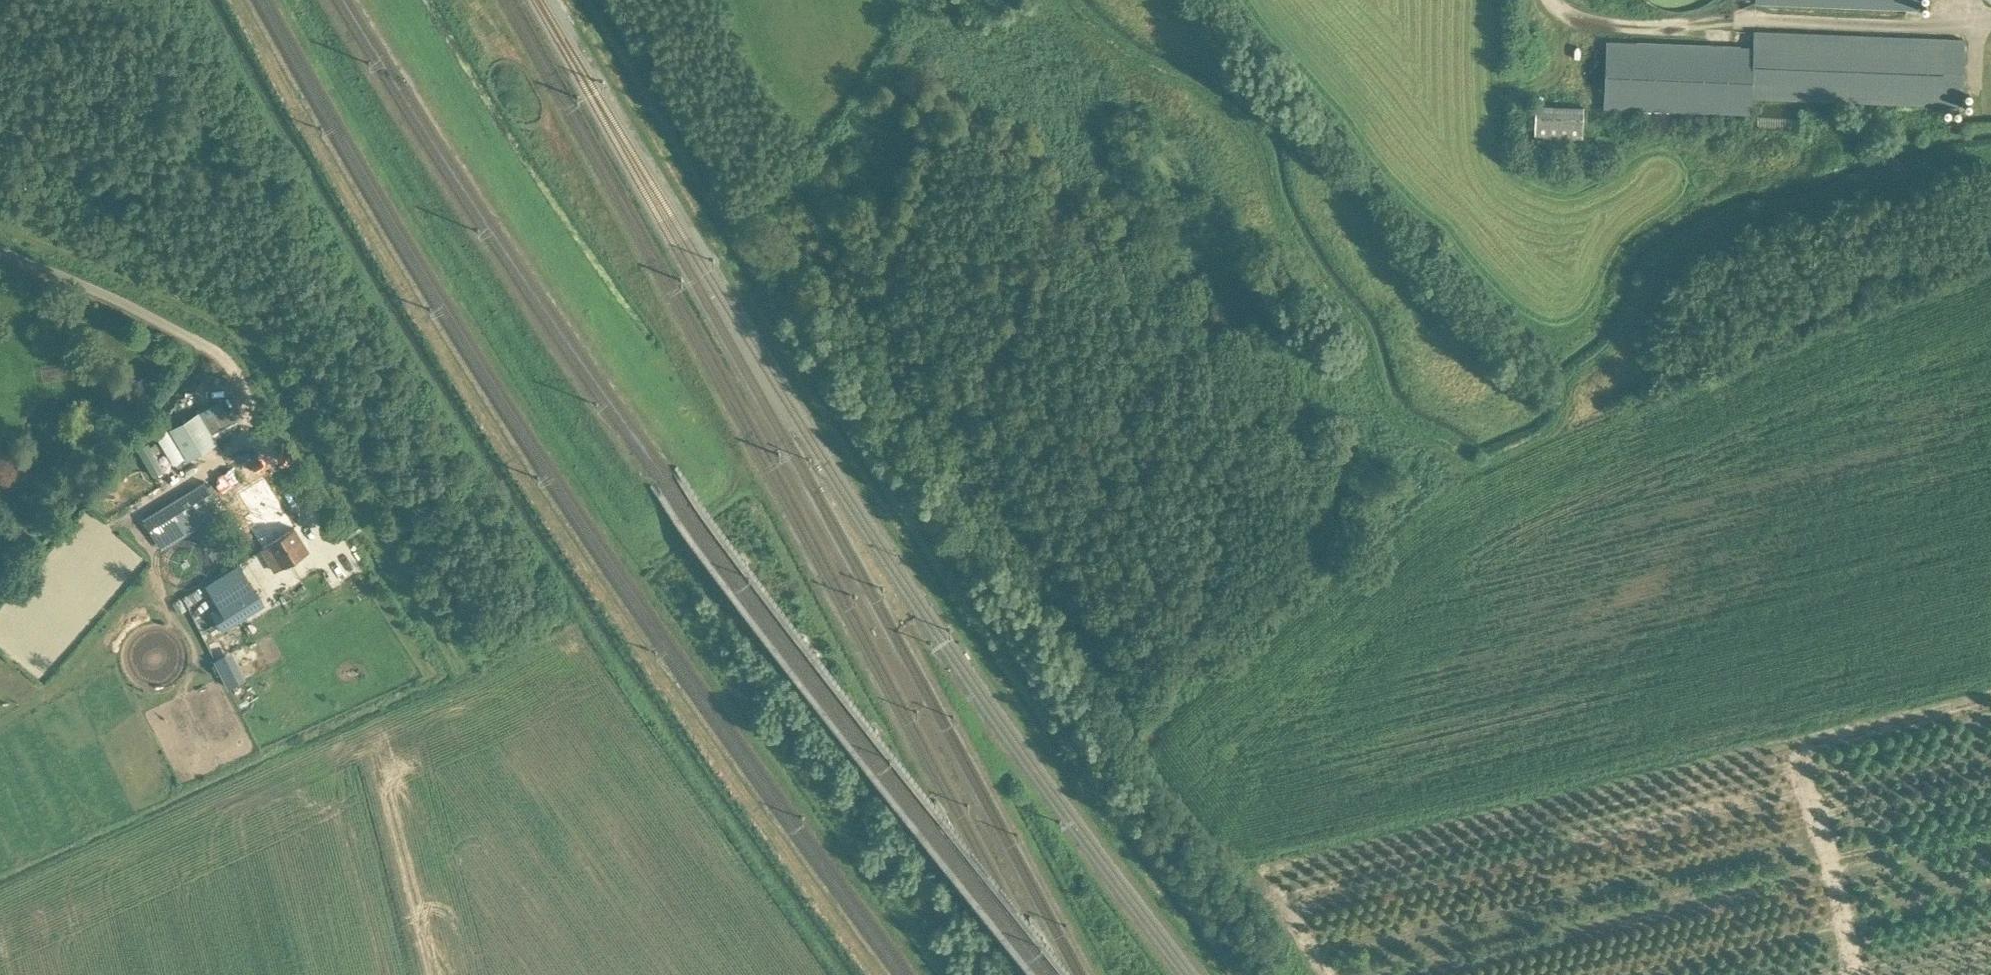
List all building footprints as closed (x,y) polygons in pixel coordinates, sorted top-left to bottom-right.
[(1755,2),(1919,9),(1919,0),(1755,0),(1755,2)] [(1963,38),(1943,38),(1757,31),(1756,46),(1610,41),(1608,110),(1753,116),(1753,97),(1961,105),(1963,38)] [(1582,140),(1583,106),(1535,104),(1534,138),(1582,140)] [(198,411),(169,429),(188,460),(217,443),(198,411)] [(184,458),(165,425),(154,432),(174,464),(184,458)] [(166,467),(156,451),(160,449),(155,442),(151,444),(150,441),(138,448),(154,475),(166,467)] [(263,547),(295,527),(265,479),(239,494),(256,523),(250,527),(263,547)] [(204,481),(142,519),(155,539),(216,502),(204,481)] [(295,527),(263,547),(276,571),(309,551),(295,527)] [(238,563),(204,584),(218,606),(210,611),(222,629),(263,603),(238,563)] [(245,634),(218,646),(222,655),(222,656),(249,643),(245,634)] [(228,654),(216,661),(229,686),(241,679),(228,654)]
